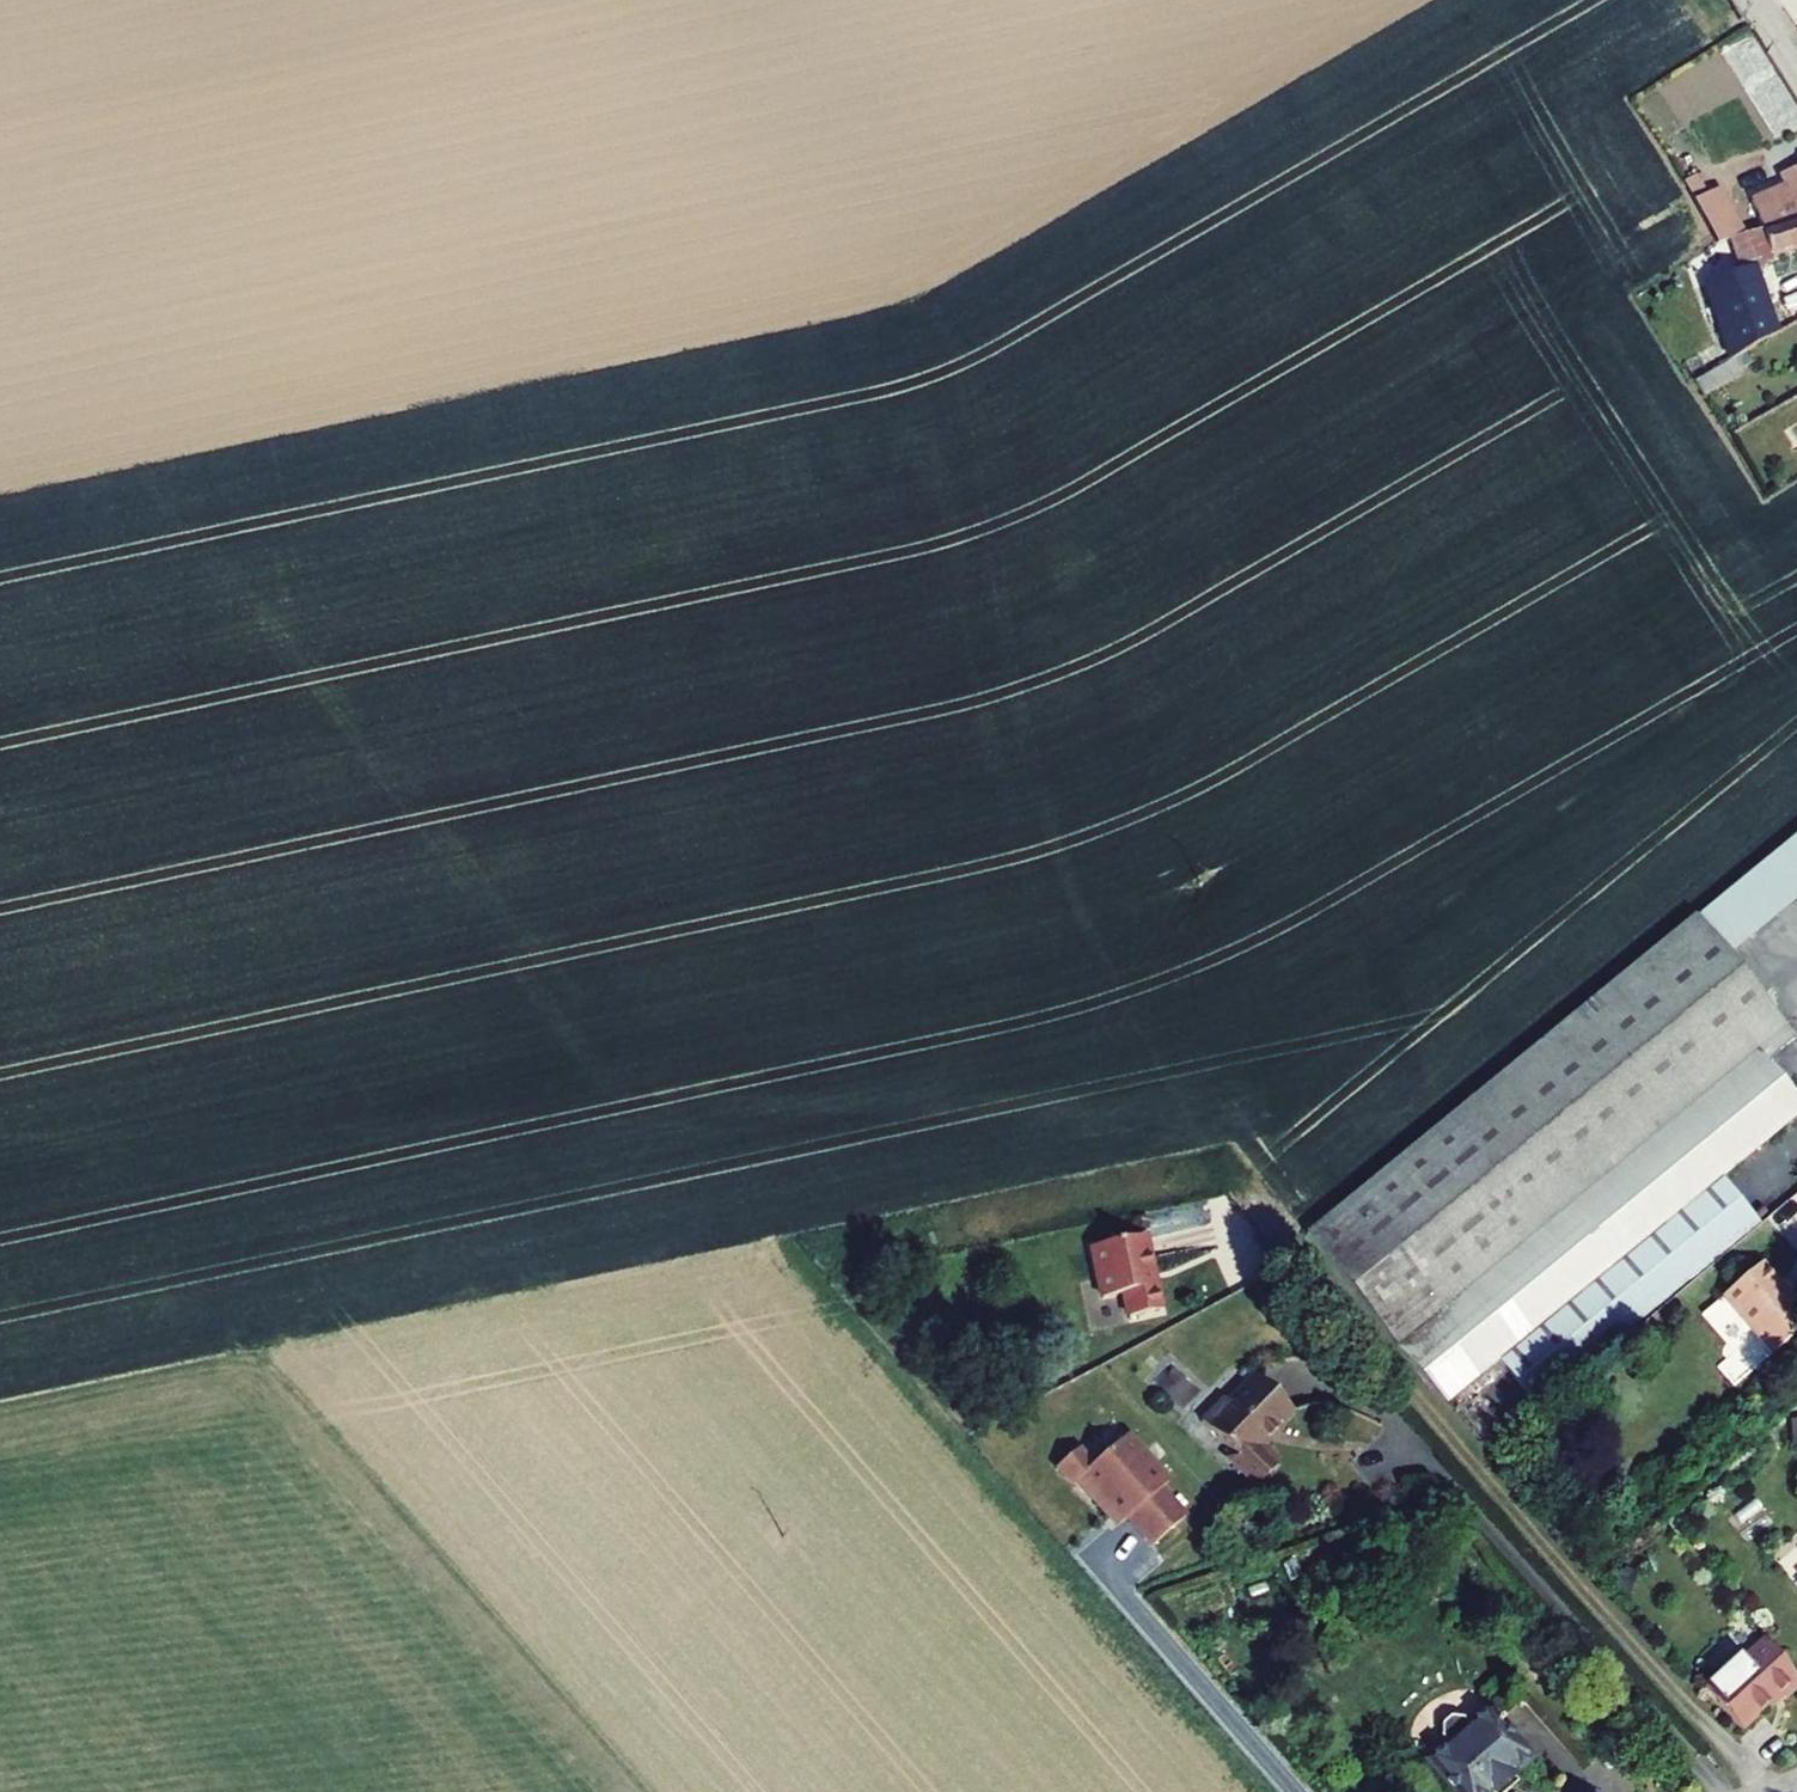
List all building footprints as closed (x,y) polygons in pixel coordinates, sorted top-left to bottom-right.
[(1779,176),(1784,186),(1750,201),(1761,228),(1796,216),(1796,168),(1779,176)] [(1698,175),(1684,182),(1717,244),(1723,242),(1743,236),(1719,187),(1708,194),(1698,175)] [(1762,230),(1770,256),(1796,247),(1796,248),(1796,219),(1762,230)] [(1743,236),(1723,242),(1734,275),(1755,268),(1772,262),(1770,256),(1762,230),(1743,236)] [(1745,352),(1777,334),(1755,268),(1734,275),(1704,285),(1730,361),(1745,352)] [(1707,374),(1694,382),(1703,397),(1741,375),(1738,370),(1752,362),(1745,352),(1730,361),(1717,368),(1707,374)] [(1707,374),(1717,368),(1713,361),(1703,367),(1707,374)] [(1796,899),(1796,833),(1694,916),(1726,956),(1796,899)] [(1758,1225),(1719,1177),(1796,1113),(1796,1098),(1763,1057),(1777,1046),(1780,1049),(1794,1038),(1726,956),(1694,916),(1305,1235),(1443,1403),(1496,1359),(1536,1407),(1758,1225)] [(1141,1238),(1088,1251),(1100,1301),(1122,1296),(1127,1319),(1152,1313),(1150,1305),(1156,1304),(1141,1238)] [(1796,1332),(1796,1306),(1761,1263),(1721,1296),(1770,1354),(1796,1332)] [(1172,1358),(1150,1380),(1182,1411),(1203,1388),(1172,1358)] [(1259,1448),(1293,1412),(1254,1375),(1227,1403),(1223,1399),(1201,1423),(1235,1456),(1242,1462),(1236,1468),(1257,1488),(1278,1466),(1259,1448)] [(1161,1489),(1169,1482),(1128,1435),(1092,1466),(1078,1450),(1057,1468),(1072,1486),(1079,1480),(1119,1526),(1127,1519),(1152,1547),(1186,1517),(1161,1489)] [(1229,1462),(1236,1468),(1242,1462),(1235,1456),(1229,1462)] [(1302,1577),(1295,1559),(1282,1564),(1288,1582),(1302,1577)] [(1617,1567),(1611,1584),(1627,1591),(1634,1574),(1617,1567)] [(1796,1687),(1796,1679),(1763,1639),(1741,1659),(1737,1654),(1716,1673),(1752,1715),(1777,1694),(1782,1700),(1796,1687)] [(1511,1776),(1531,1758),(1486,1707),(1467,1724),(1461,1718),(1450,1718),(1440,1726),(1440,1738),(1445,1743),(1425,1760),(1453,1791),(1492,1791),(1511,1776)] [(1517,1782),(1511,1776),(1492,1791),(1506,1791),(1517,1782)]
